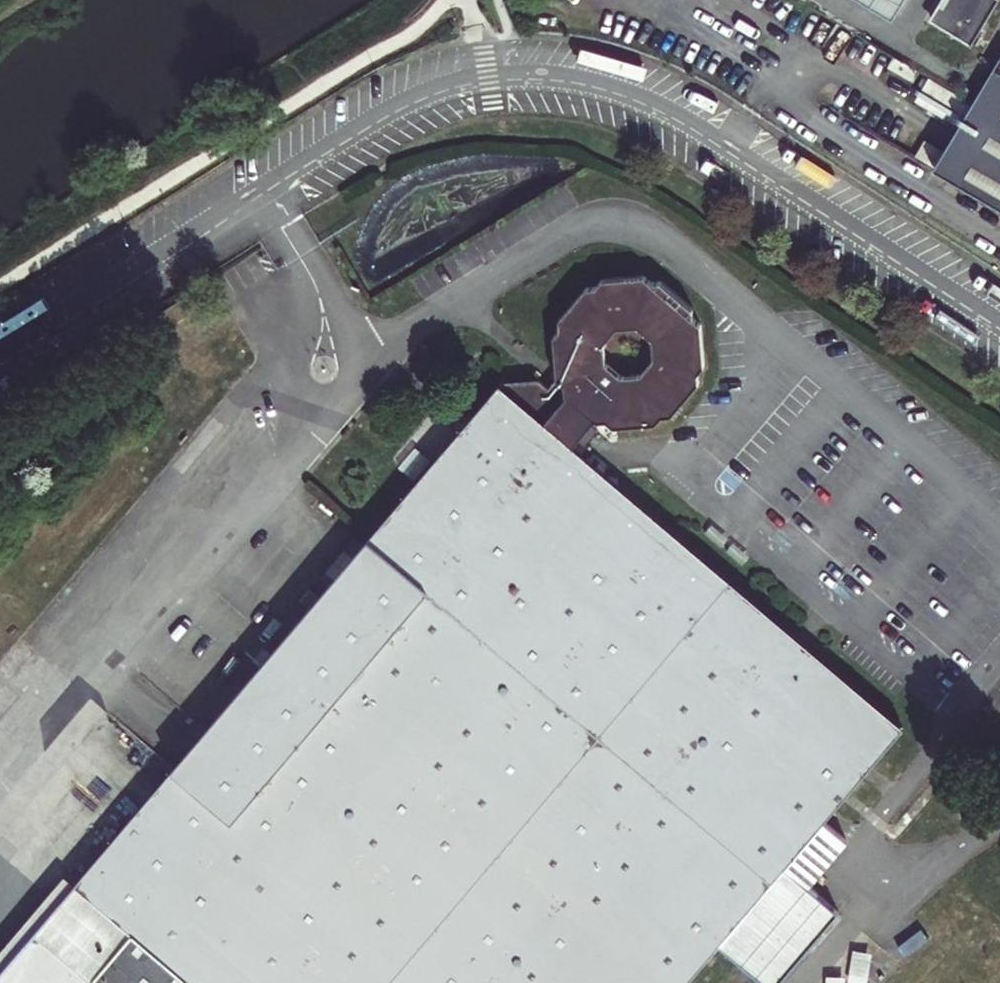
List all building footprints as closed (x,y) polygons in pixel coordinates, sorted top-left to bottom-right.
[(844,1),(887,27),(903,0),(845,0),(844,1)] [(976,0),(942,0),(925,28),(963,51),(989,8),(976,0)] [(967,109),(923,82),(910,106),(954,131),(931,171),(999,212),(999,51),(967,109)] [(500,385),(499,386),(79,884),(196,982),(688,982),(723,942),(772,982),(781,982),(843,910),(789,864),(905,726),(500,385)] [(15,962),(40,982),(196,982),(79,884),(15,962)] [(828,982),(848,982),(850,982),(867,982),(871,954),(853,951),(848,980),(829,976),(828,982)] [(15,962),(0,978),(0,982),(40,982),(15,962)]
